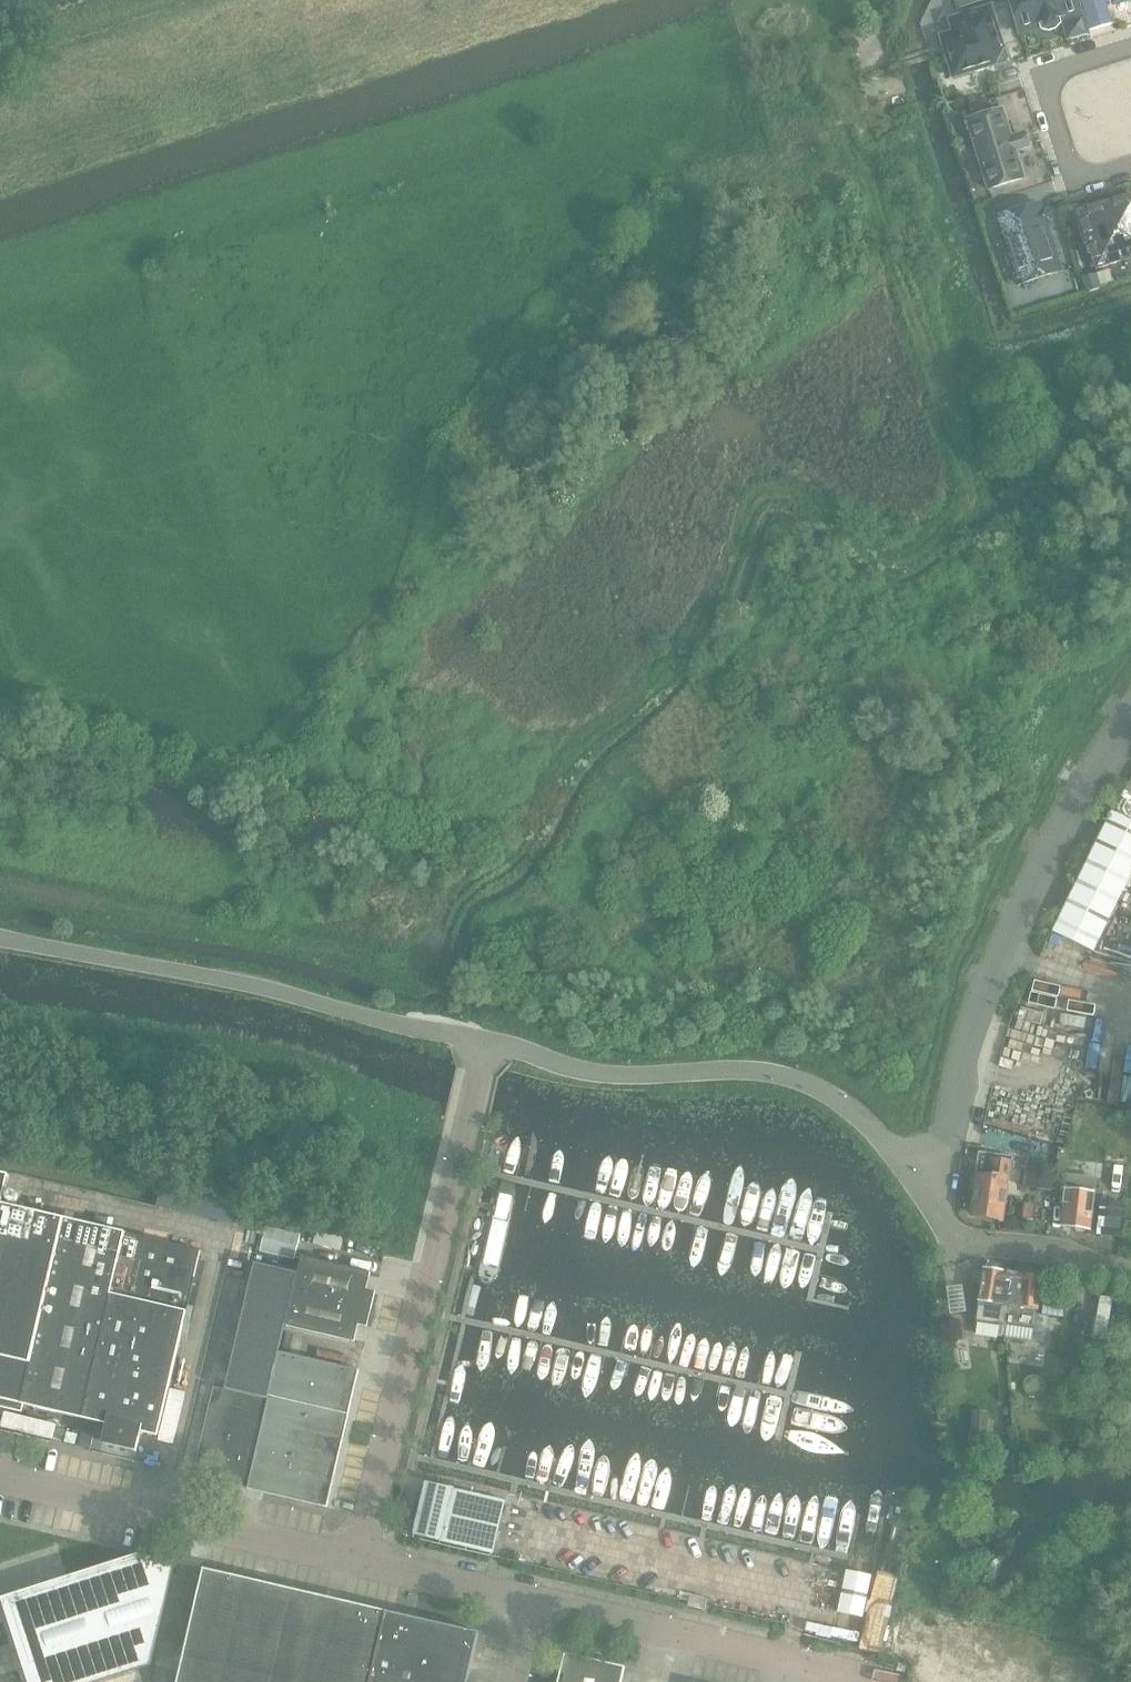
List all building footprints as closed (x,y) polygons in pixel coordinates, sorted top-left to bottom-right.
[(934,5),(930,11),(927,17),(925,23),(923,30),(927,44),(929,43),(950,111),(987,100),(987,102),(1025,90),(1035,86),(1026,60),(1027,60),(1009,0),(937,0),(934,5)] [(1027,60),(1093,39),(1091,31),(1090,31),(1082,0),(1009,0),(1027,60)] [(1090,31),(1091,31),(1112,25),(1112,26),(1113,28),(1114,29),(1115,29),(1116,30),(1118,30),(1119,31),(1120,30),(1130,27),(1130,0),(1082,0),(1090,31)] [(987,100),(950,111),(964,155),(981,205),(1053,183),(1025,90),(987,102),(987,100)] [(1087,289),(1062,208),(1053,183),(981,205),(1014,301),(1015,302),(1017,304),(1018,305),(1020,306),(1021,307),(1023,307),(1026,308),(1028,308),(1031,307),(1033,306),(1035,305),(1087,289)] [(1062,208),(1087,289),(1130,276),(1130,187),(1062,208)] [(1093,952),(1130,875),(1130,822),(1112,812),(1053,932),(1093,952)] [(973,1216),(1000,1219),(1007,1162),(981,1158),(978,1177),(971,1176),(969,1192),(976,1193),(973,1216)] [(1025,1188),(1052,1192),(1055,1167),(1027,1163),(1025,1188)] [(0,1174),(0,1401),(21,1405),(21,1406),(81,1420),(107,1426),(103,1445),(135,1452),(137,1452),(141,1434),(158,1438),(185,1444),(236,1227),(9,1174),(9,1176),(0,1174)] [(1090,1231),(1096,1179),(1066,1176),(1063,1205),(1065,1205),(1063,1228),(1075,1229),(1078,1232),(1083,1233),(1086,1231),(1090,1231)] [(163,1186),(160,1209),(238,1219),(241,1197),(163,1186)] [(1123,1235),(1124,1201),(1102,1201),(1101,1234),(1123,1235)] [(1015,1204),(1013,1217),(1034,1220),(1036,1206),(1015,1204)] [(299,1273),(286,1327),(355,1343),(359,1325),(368,1327),(376,1292),(367,1290),(371,1273),(302,1258),(299,1273)] [(194,1477),(247,1489),(268,1401),(280,1353),(286,1327),(299,1273),(254,1263),(225,1391),(214,1388),(194,1477)] [(977,1324),(1006,1329),(1014,1272),(1001,1271),(999,1267),(992,1266),(989,1269),(985,1268),(977,1324)] [(1014,1272),(1006,1329),(1036,1333),(1044,1277),(1040,1276),(1038,1273),(1031,1272),(1028,1274),(1014,1272)] [(1101,1297),(1093,1340),(1106,1343),(1114,1299),(1101,1297)] [(268,1401),(247,1489),(327,1508),(349,1416),(359,1372),(280,1353),(268,1401)] [(975,1413),(972,1445),(984,1446),(987,1414),(975,1413)] [(79,1447),(91,1450),(95,1433),(83,1430),(79,1447)] [(415,1536),(492,1554),(505,1502),(427,1484),(415,1536)] [(28,1681),(107,1681),(152,1667),(176,1564),(139,1555),(1,1599),(28,1681)] [(410,1618),(204,1570),(178,1681),(468,1681),(479,1634),(410,1618)] [(900,1579),(879,1573),(878,1577),(860,1649),(881,1654),(900,1579)] [(689,1606),(705,1610),(707,1601),(707,1600),(691,1596),(690,1603),(689,1606)] [(832,1637),(859,1643),(861,1635),(834,1629),(832,1637)] [(626,1668),(565,1654),(559,1681),(622,1681),(626,1668)]
